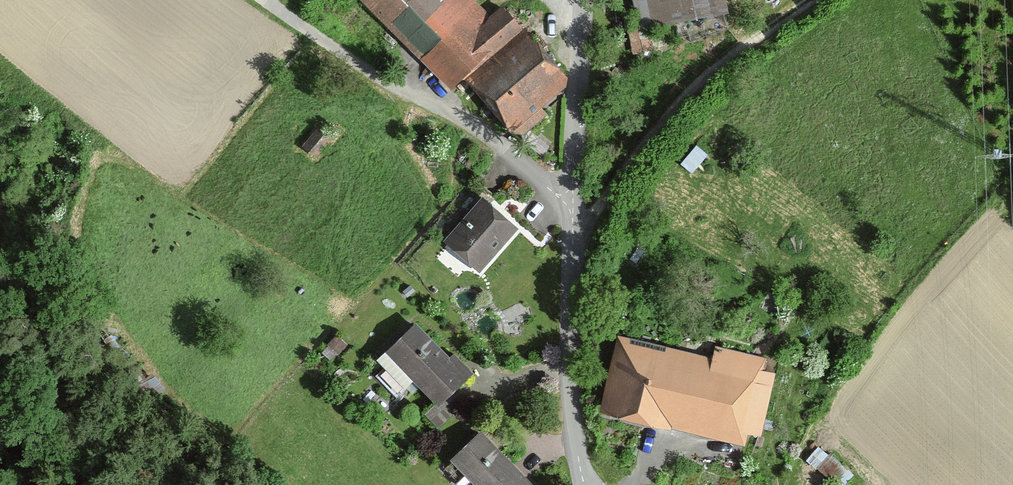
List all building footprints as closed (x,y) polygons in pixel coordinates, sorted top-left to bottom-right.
[(565,92),(568,75),(504,6),(491,19),(473,0),(360,0),(449,96),(466,80),(517,136),(565,92)] [(724,0),(649,0),(657,33),(728,18),(724,0)] [(331,140),(316,128),(301,147),(316,158),(331,140)] [(520,232),(484,199),(444,242),(480,275),(520,232)] [(385,355),(441,410),(473,378),(417,323),(385,355)] [(767,363),(716,351),(714,360),(621,337),(602,415),(744,450),(747,436),(761,440),(776,377),(764,374),(767,363)] [(475,484),(534,484),(482,433),(452,462),(475,484)]
